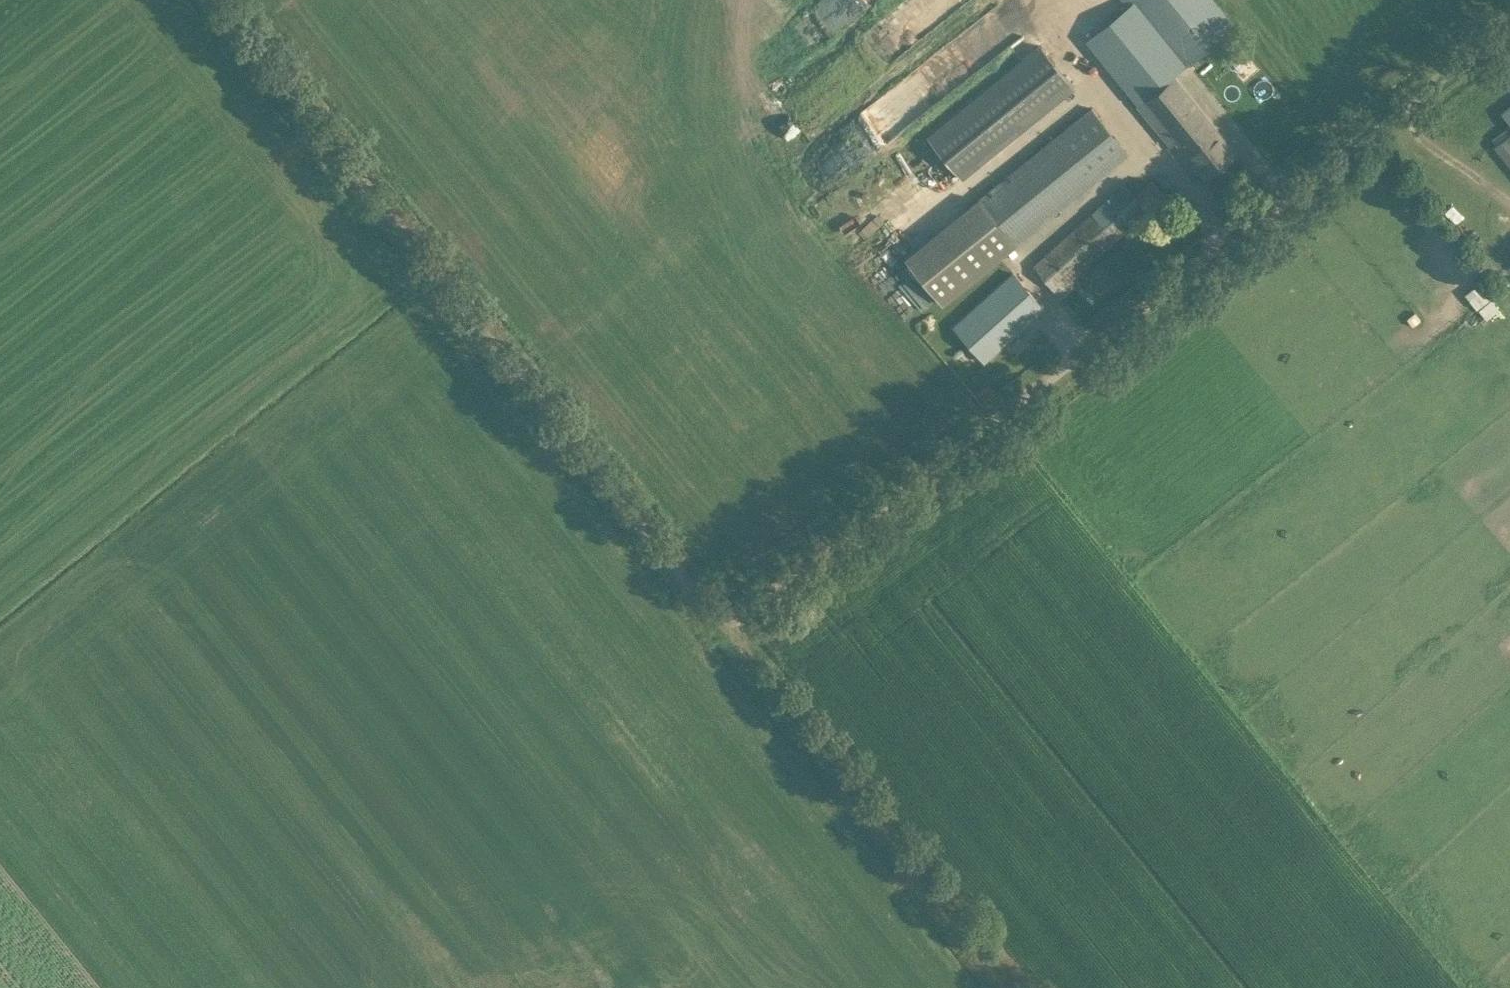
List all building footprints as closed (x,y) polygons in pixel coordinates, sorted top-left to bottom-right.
[(1134,4),(1087,42),(1137,104),(1172,76),(1184,66),(1186,67),(1235,27),(1213,0),(1131,0),(1134,4)] [(926,135),(961,179),(1075,87),(1040,44),(926,135)] [(1194,160),(1207,176),(1235,154),(1222,138),(1172,76),(1137,104),(1170,144),(1176,139),(1194,160)] [(905,253),(941,300),(1014,244),(1130,153),(1093,106),(905,253)] [(1501,113),(1509,123),(1509,106),(1501,113)] [(1509,166),(1509,133),(1494,146),(1509,166)] [(1043,276),(1061,297),(1076,284),(1071,278),(1147,210),(1148,212),(1166,196),(1153,182),(1136,197),(1124,184),(1033,265),(1043,276)] [(985,361),(1044,308),(1013,273),(953,326),(985,361)] [(1488,318),(1504,305),(1487,284),(1471,298),(1488,318)]
